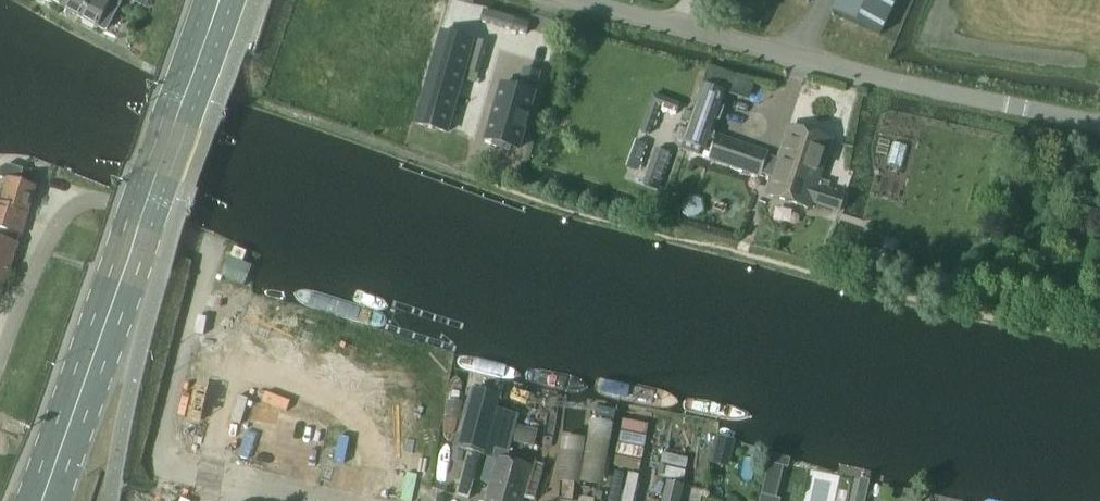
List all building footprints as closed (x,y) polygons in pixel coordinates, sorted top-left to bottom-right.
[(66,10),(71,0),(47,0),(66,10)] [(66,10),(82,18),(91,0),(71,0),(66,10)] [(82,18),(106,31),(123,0),(91,0),(82,18)] [(880,35),(896,0),(838,0),(832,13),(880,35)] [(483,12),(480,22),(512,31),(526,35),(527,30),(529,25),(528,24),(515,21),(483,12)] [(442,32),(415,124),(447,133),(473,41),(442,32)] [(476,40),(467,72),(478,75),(487,43),(476,40)] [(501,85),(485,140),(494,142),(493,146),(509,151),(510,147),(519,149),(534,95),(533,95),(539,74),(523,69),(517,90),(501,85)] [(698,155),(701,148),(711,152),(708,159),(760,177),(761,174),(773,178),(768,196),(808,208),(810,202),(840,211),(844,197),(827,191),(830,184),(818,180),(830,140),(790,127),(779,162),(767,158),(768,154),(716,136),(716,137),(711,135),(726,94),(703,86),(681,149),(698,155)] [(653,96),(641,133),(649,135),(658,107),(676,114),(679,105),(653,96)] [(636,142),(626,169),(637,173),(646,146),(636,142)] [(656,151),(645,187),(658,191),(669,154),(656,151)] [(22,236),(36,188),(19,183),(23,171),(7,166),(0,169),(0,171),(0,178),(7,180),(0,204),(0,230),(22,236)] [(1,293),(17,246),(0,240),(0,293),(1,293)] [(458,450),(488,458),(481,482),(489,484),(485,500),(522,500),(531,467),(506,460),(511,442),(515,425),(518,415),(497,410),(500,397),(474,390),(458,450)] [(456,450),(453,460),(460,461),(463,452),(456,450)] [(467,453),(455,496),(468,500),(480,457),(467,453)] [(771,464),(763,495),(777,499),(785,468),(771,464)] [(860,481),(858,489),(867,491),(869,483),(860,481)] [(663,500),(680,500),(680,499),(683,486),(667,482),(663,500)]
